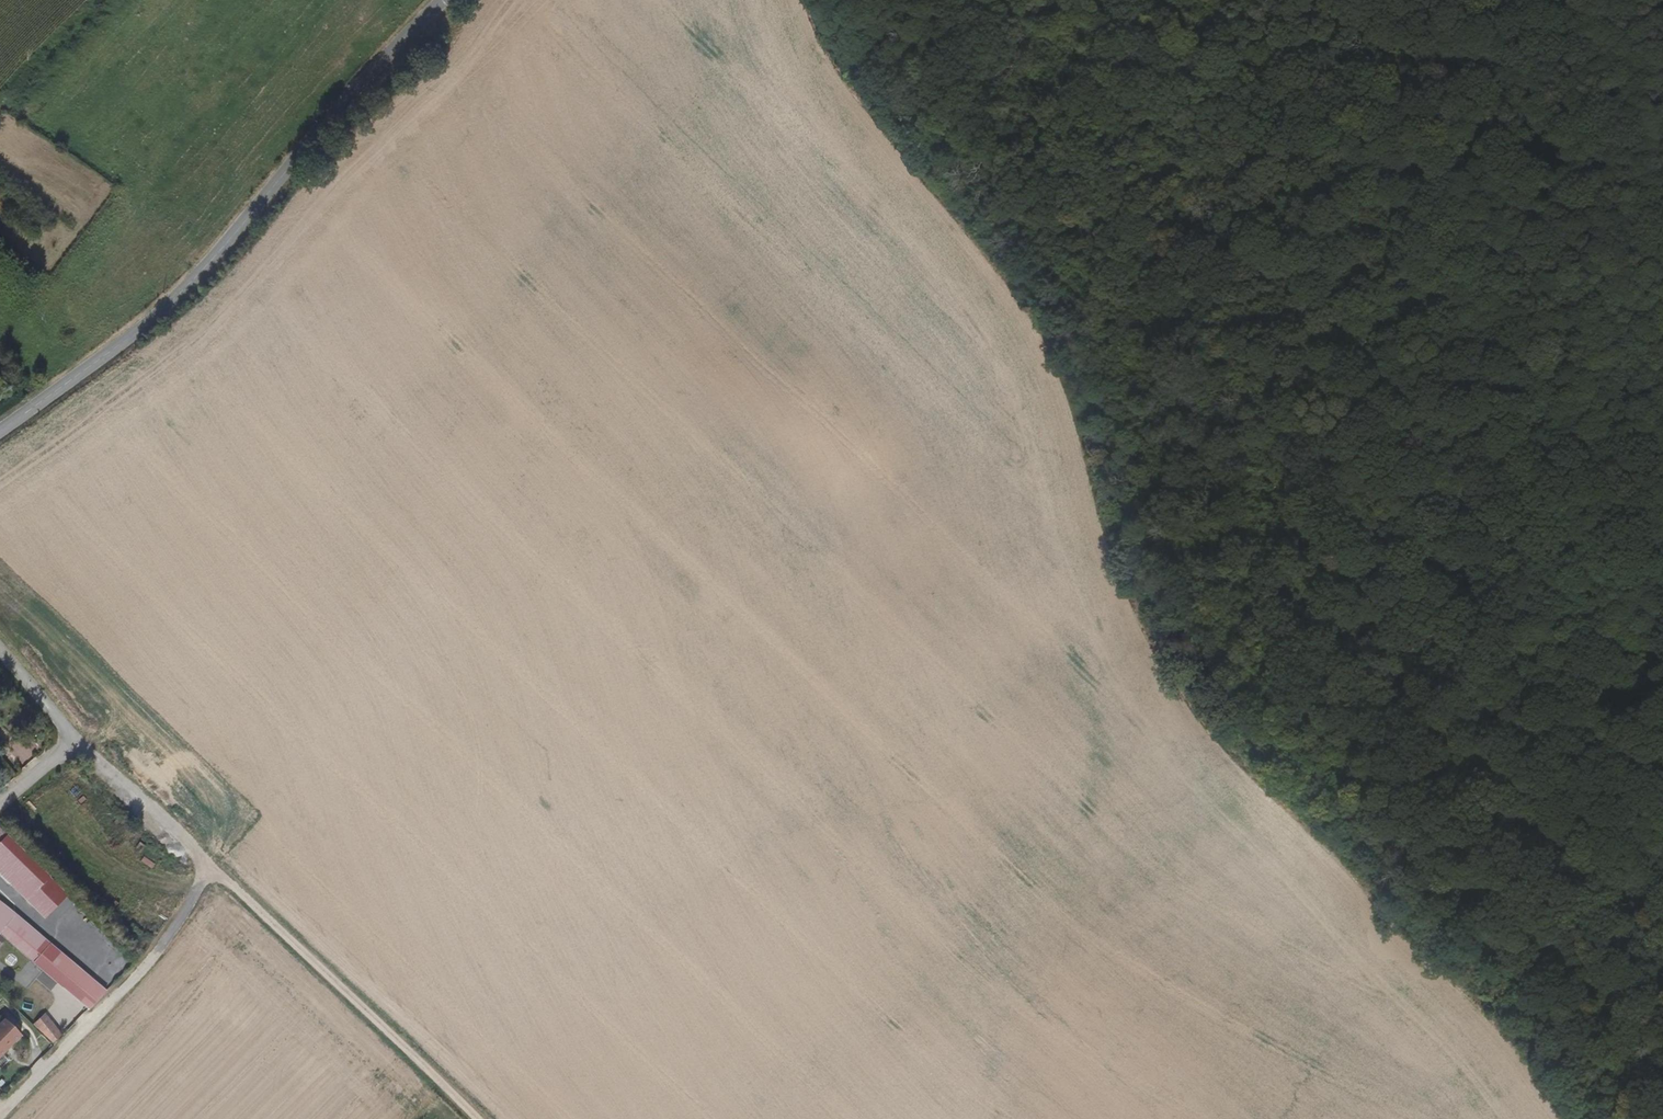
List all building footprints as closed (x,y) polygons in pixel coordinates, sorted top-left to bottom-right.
[(0,831),(0,875),(19,895),(43,875),(0,831)] [(50,882),(43,875),(19,895),(28,903),(50,882)] [(68,901),(50,882),(28,903),(47,921),(68,901)] [(36,968),(45,959),(7,920),(0,927),(0,932),(36,968)] [(43,1014),(32,1025),(53,1044),(63,1033),(43,1014)] [(1,1066),(8,1058),(5,1055),(22,1036),(2,1018),(0,1020),(0,1065),(1,1066)]
